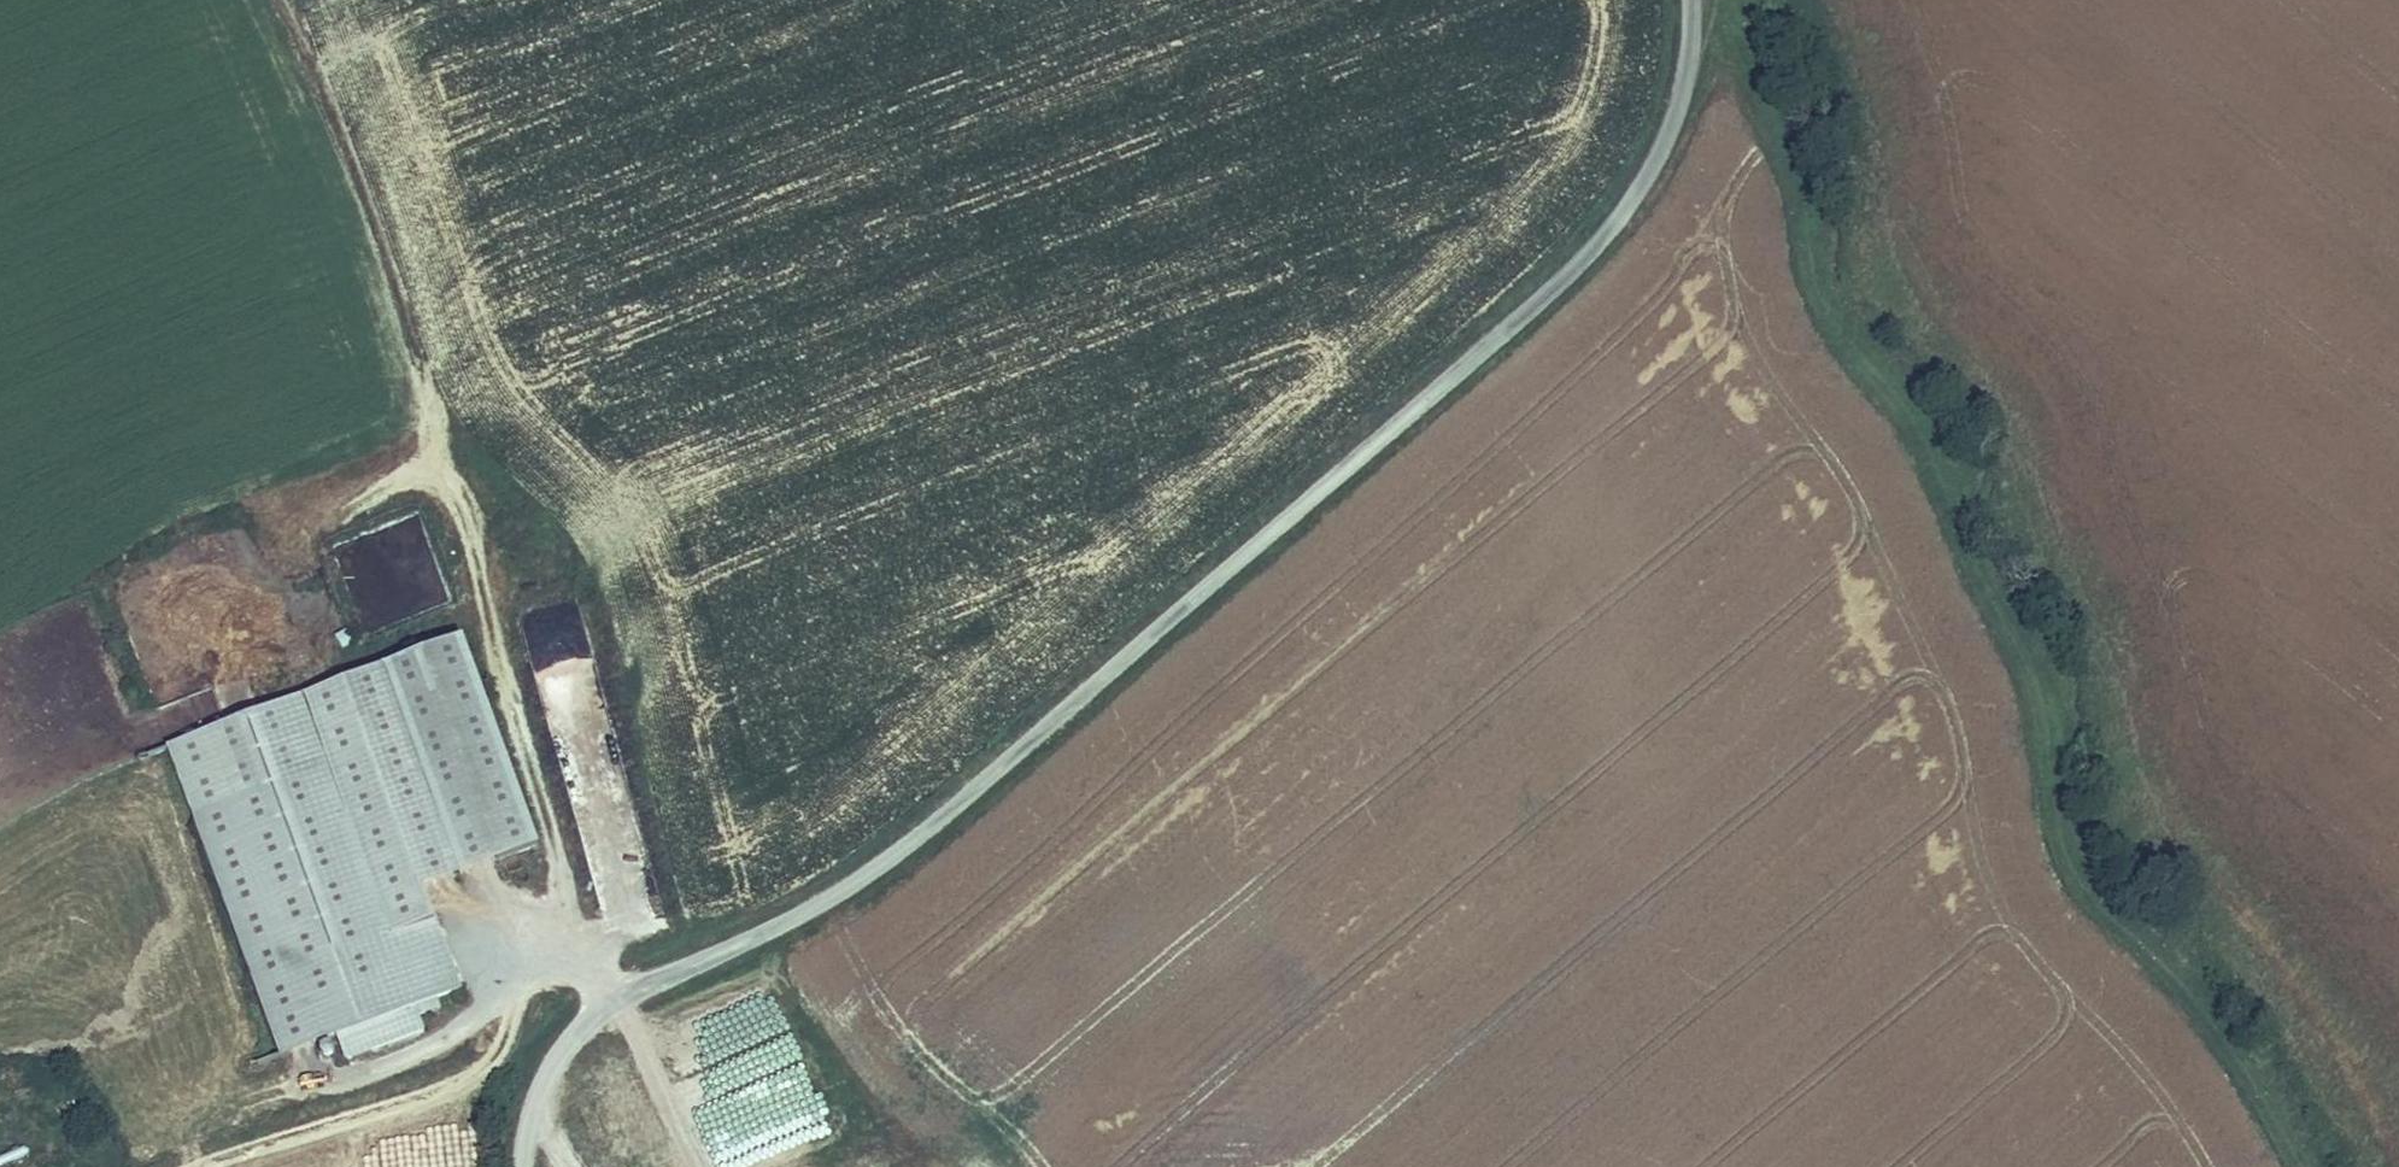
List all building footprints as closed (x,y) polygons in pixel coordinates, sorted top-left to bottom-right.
[(516,619),(533,662),(590,640),(573,597),(516,619)] [(334,712),(209,754),(294,1005),(417,969),(421,979),(451,968),(446,954),(470,945),(446,876),(395,894),(334,712)] [(717,1115),(737,1091),(720,1076),(733,1063),(697,1032),(664,1069),(717,1115)]
